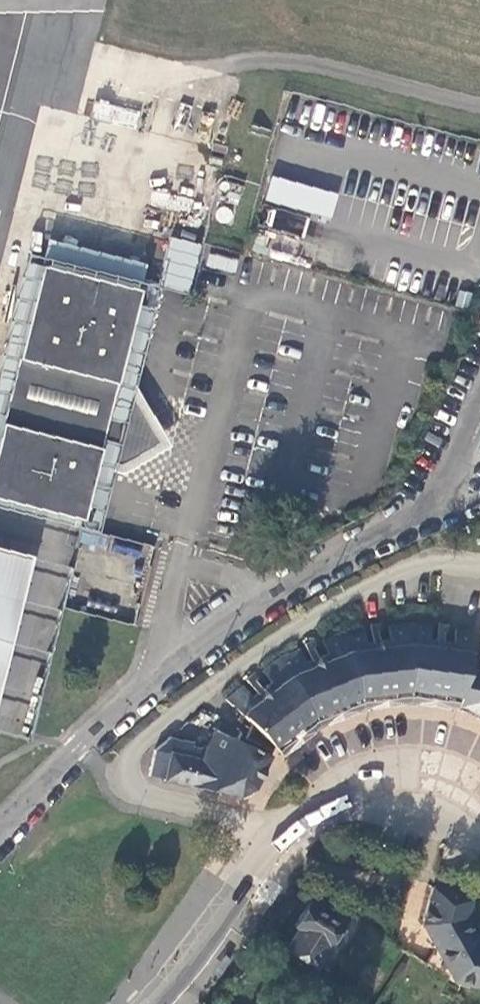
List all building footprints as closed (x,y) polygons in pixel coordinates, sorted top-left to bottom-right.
[(170,232),(157,281),(190,289),(202,240),(170,232)] [(49,240),(42,267),(141,291),(147,264),(49,240)] [(42,267),(0,448),(0,502),(87,523),(102,463),(127,469),(165,445),(130,389),(120,387),(141,291),(42,267)] [(28,557),(0,550),(0,667),(28,557)] [(226,700),(274,747),(294,732),(313,717),(337,707),(358,698),(380,695),(411,692),(436,695),(461,698),(468,669),(471,659),(467,652),(473,632),(456,629),(454,643),(430,639),(432,626),(410,623),(389,626),(390,640),(380,641),(366,642),(364,629),(344,632),(323,640),(326,653),(319,657),(306,663),(301,650),(281,657),(263,671),(270,682),(262,688),(251,697),(244,686),(226,700)] [(477,694),(479,675),(479,671),(468,669),(461,698),(457,711),(479,723),(479,700),(477,694)] [(364,711),(409,706),(457,711),(461,698),(436,695),(411,692),(380,695),(358,698),(337,707),(313,717),(294,732),(274,747),(283,758),(319,729),(364,711)] [(155,748),(149,767),(147,774),(165,779),(165,781),(238,798),(253,790),(260,774),(269,756),(214,731),(206,749),(191,744),(192,742),(182,739),(170,736),(155,748)] [(463,983),(477,936),(468,920),(474,897),(436,886),(424,926),(430,928),(441,950),(439,951),(455,979),(458,981),(463,983)] [(356,917),(320,893),(307,913),(299,925),(304,927),(291,948),(318,967),(333,943),(337,946),(356,917)] [(477,936),(463,983),(479,990),(479,940),(477,936)]
